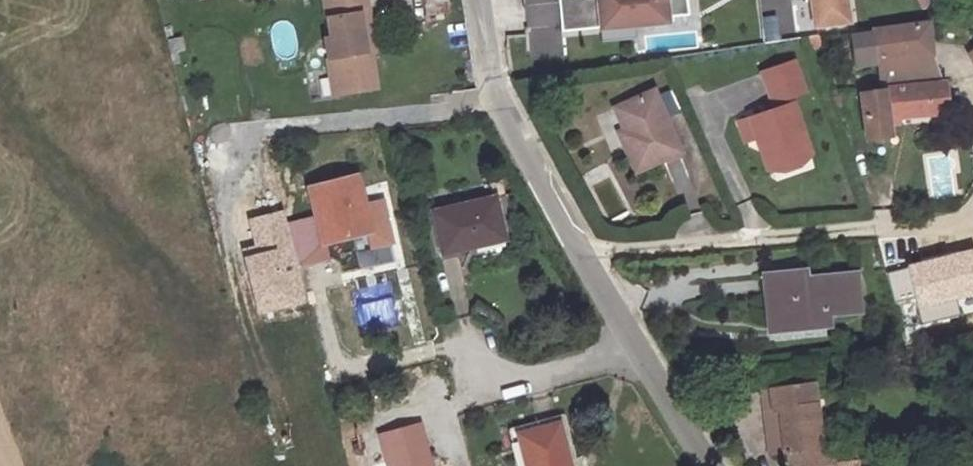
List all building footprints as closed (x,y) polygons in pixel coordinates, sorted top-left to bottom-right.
[(319,1),(319,2),(326,48),(321,49),(331,107),(378,98),(372,60),(368,61),(365,48),(371,47),(362,0),(325,0),(319,1)] [(448,0),(420,0),(421,17),(449,15),(448,0)] [(563,29),(601,25),(602,26),(636,23),(669,20),(668,15),(690,12),(689,0),(560,0),(563,29)] [(812,28),(844,24),(840,0),(808,0),(812,28)] [(636,23),(602,26),(603,40),(638,36),(636,23)] [(921,33),(867,38),(875,93),(931,87),(936,86),(928,68),(921,33)] [(962,56),(972,76),(972,50),(962,56)] [(766,107),(731,123),(740,141),(748,137),(763,168),(778,160),(776,155),(799,144),(778,94),(791,88),(780,65),(753,78),(766,107)] [(875,93),(852,96),(857,135),(879,133),(878,121),(889,120),(889,114),(934,109),(931,87),(875,93)] [(616,132),(637,172),(680,150),(650,90),(614,109),(623,127),(616,132)] [(675,197),(690,194),(684,159),(669,161),(675,197)] [(351,185),(304,196),(319,249),(366,236),(351,185)] [(489,193),(426,209),(440,258),(504,242),(489,193)] [(962,254),(893,260),(899,325),(935,321),(933,297),(966,294),(962,254)] [(770,273),(776,322),(863,312),(856,274),(828,276),(829,283),(814,285),(812,269),(770,273)] [(787,448),(824,443),(821,422),(815,384),(772,389),(775,406),(780,405),(787,448)] [(519,440),(526,465),(570,465),(561,429),(519,440)] [(379,441),(386,465),(428,465),(417,430),(379,441)]
